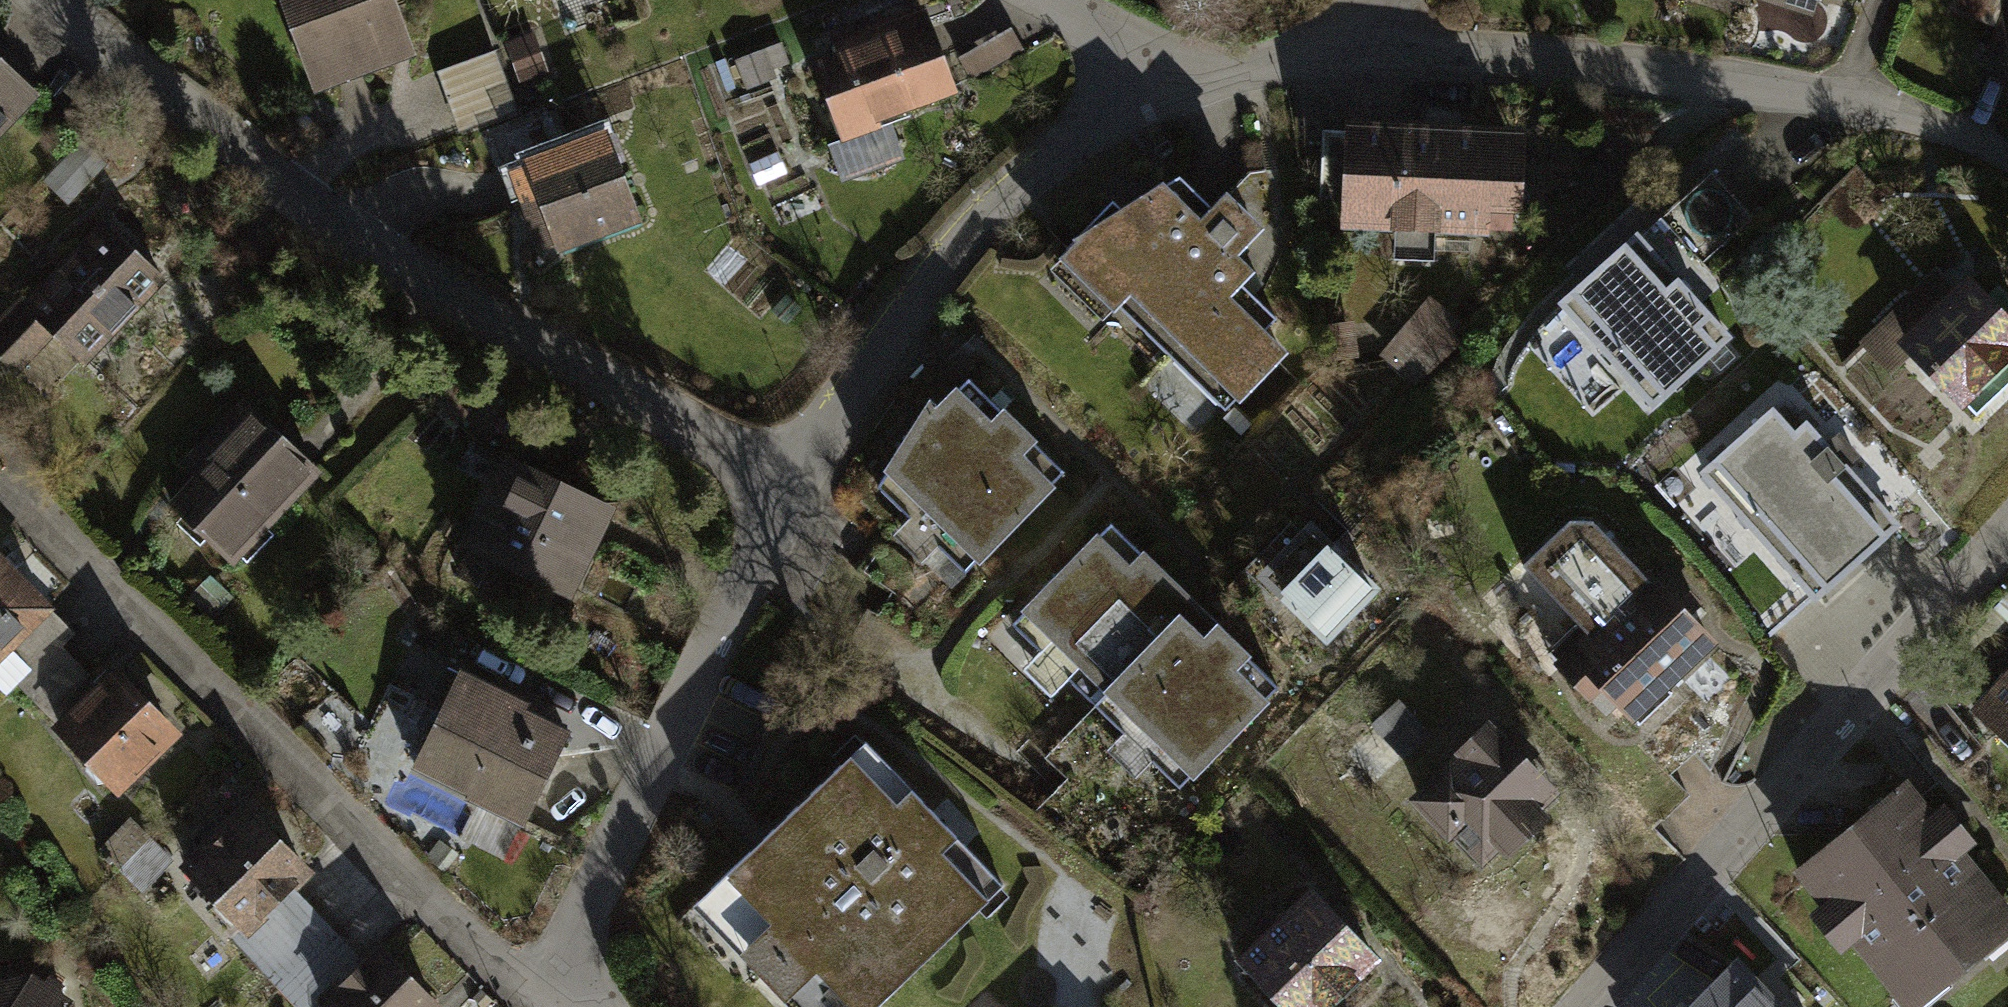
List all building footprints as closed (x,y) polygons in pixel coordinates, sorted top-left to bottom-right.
[(317,83),(405,53),(387,0),(288,0),(317,83)] [(1728,9),(1731,0),(1702,0),(1728,9)] [(1801,24),(1810,0),(1734,0),(1801,24)] [(1987,57),(2007,66),(2007,7),(1987,57)] [(931,14),(814,53),(844,140),(961,101),(931,14)] [(495,54),(439,74),(460,133),(516,113),(495,54)] [(0,69),(0,131),(31,99),(0,69)] [(607,138),(523,167),(552,251),(636,223),(607,138)] [(1556,147),(1371,151),(1373,243),(1558,238),(1556,147)] [(1165,162),(1070,253),(1212,401),(1272,345),(1210,281),(1246,247),(1165,162)] [(1549,303),(1652,412),(1725,344),(1679,294),(1754,223),(1697,163),(1549,303)] [(170,286),(107,224),(26,307),(89,368),(170,286)] [(1420,381),(1471,333),(1440,301),(1389,349),(1420,381)] [(1949,361),(1928,341),(1904,365),(1970,430),(2007,391),(2007,346),(1995,360),(1973,338),(1949,361)] [(1054,500),(948,390),(876,459),(982,569),(1054,500)] [(1909,523),(1797,403),(1726,470),(1837,590),(1909,523)] [(314,474),(249,409),(167,491),(233,556),(314,474)] [(516,583),(565,485),(517,461),(459,578),(507,602),(516,583)] [(614,509),(565,485),(516,583),(565,608),(614,509)] [(1705,607),(1663,563),(1646,581),(1597,529),(1572,529),(1524,573),(1576,629),(1546,658),(1597,715),(1609,704),(1637,733),(1723,651),(1693,621),(1705,607)] [(1329,543),(1279,592),(1327,642),(1377,594),(1329,543)] [(1304,737),(1132,556),(1053,632),(1225,813),(1304,737)] [(36,678),(60,655),(77,639),(0,559),(0,667),(13,655),(36,678)] [(5,708),(101,807),(176,735),(118,675),(98,695),(60,655),(36,678),(5,708)] [(568,735),(456,684),(419,764),(531,816),(568,735)] [(850,743),(705,881),(825,1006),(879,1006),(996,895),(850,743)] [(1574,828),(1510,761),(1433,833),(1497,901),(1574,828)] [(1901,790),(1803,869),(1907,997),(2005,918),(1901,790)] [(287,895),(304,879),(233,802),(175,856),(280,970),(321,932),(287,895)] [(1338,913),(1274,974),(1306,1006),(1373,1006),(1402,979),(1338,913)] [(370,949),(352,966),(321,932),(280,970),(314,1006),(423,1006),(370,949)] [(1734,948),(1672,1006),(1790,1006),(1734,948)] [(39,966),(0,973),(0,1006),(83,1006),(79,990),(39,966)]
